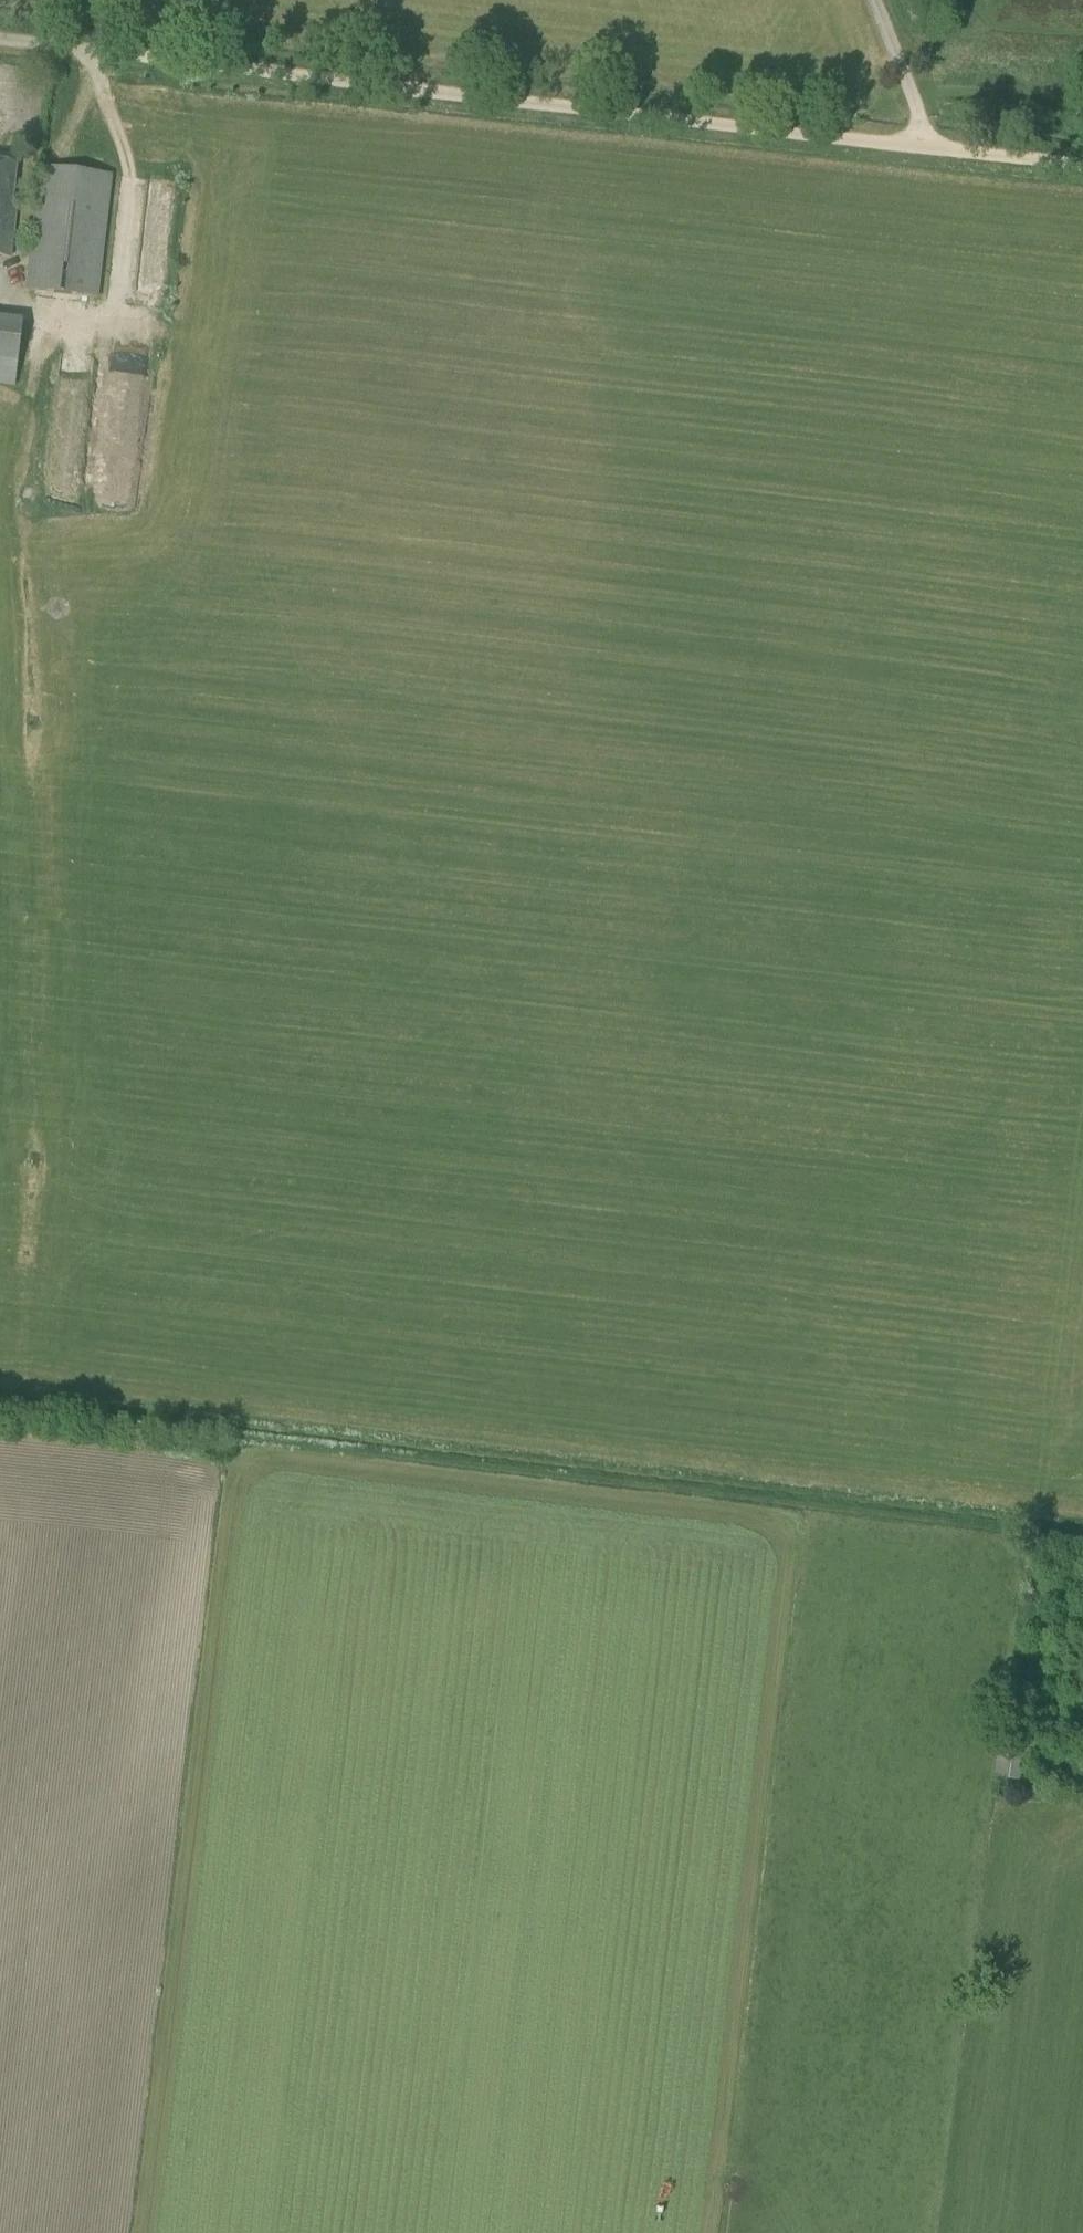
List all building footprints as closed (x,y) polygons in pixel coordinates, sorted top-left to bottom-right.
[(16,165),(0,163),(0,257),(10,258),(16,203),(11,202),(16,165)] [(96,298),(111,175),(40,167),(26,290),(96,298)] [(12,387),(21,321),(0,318),(0,386),(12,387)] [(1006,1751),(1007,1743),(1001,1743),(1000,1751),(997,1750),(994,1778),(1021,1781),(1022,1771),(1020,1771),(1022,1753),(1006,1751)]
